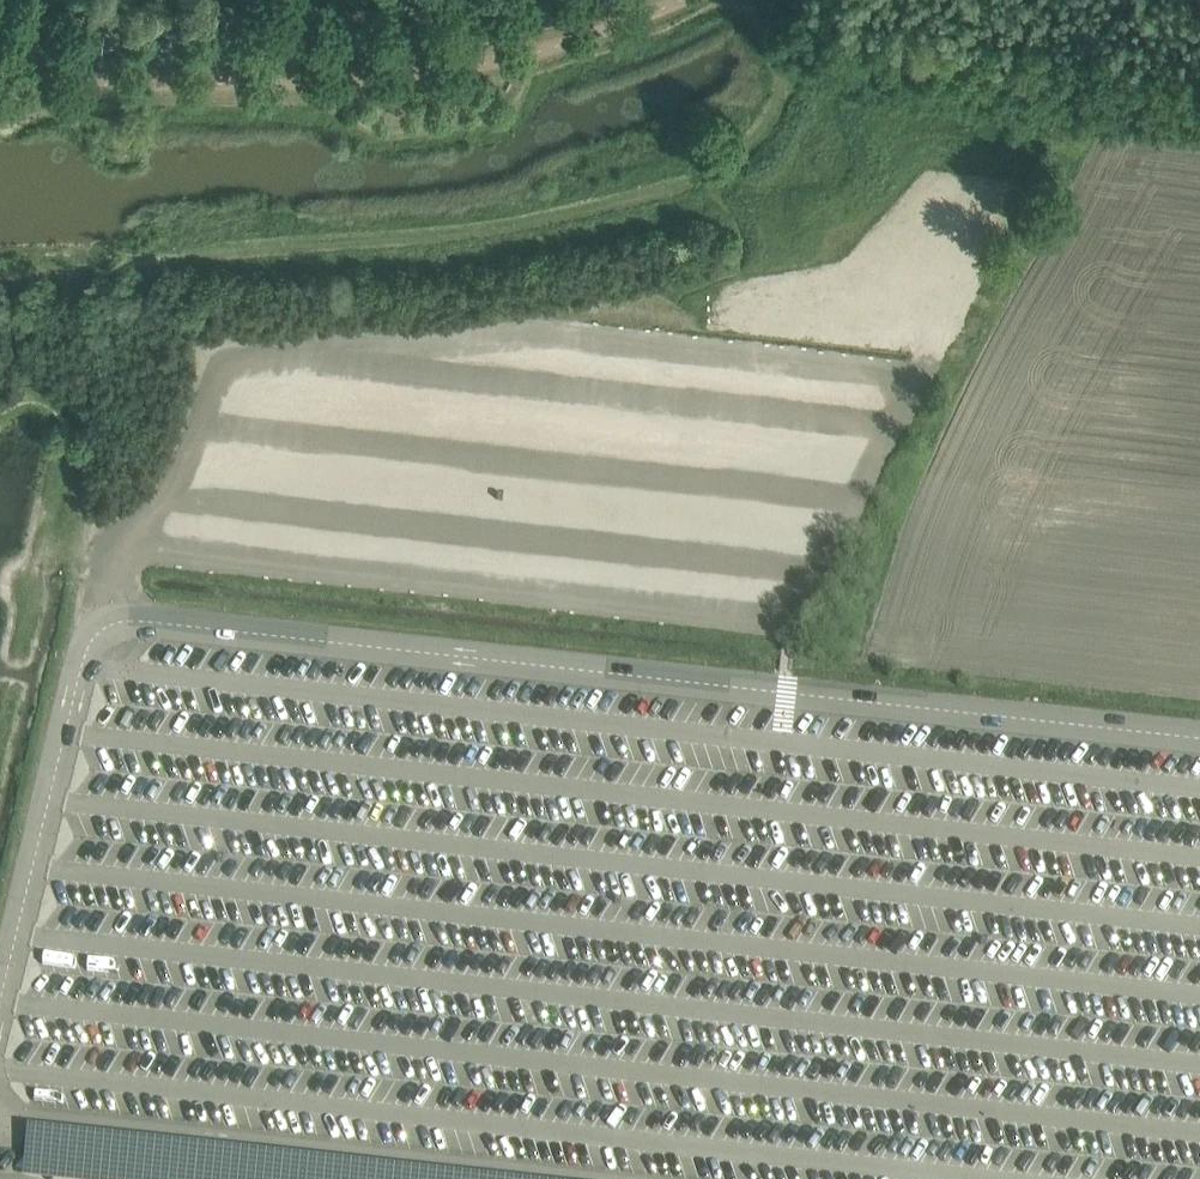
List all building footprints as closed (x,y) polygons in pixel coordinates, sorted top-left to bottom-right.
[(31,1130),(25,1176),(52,1178),(484,1178),(31,1130)]
